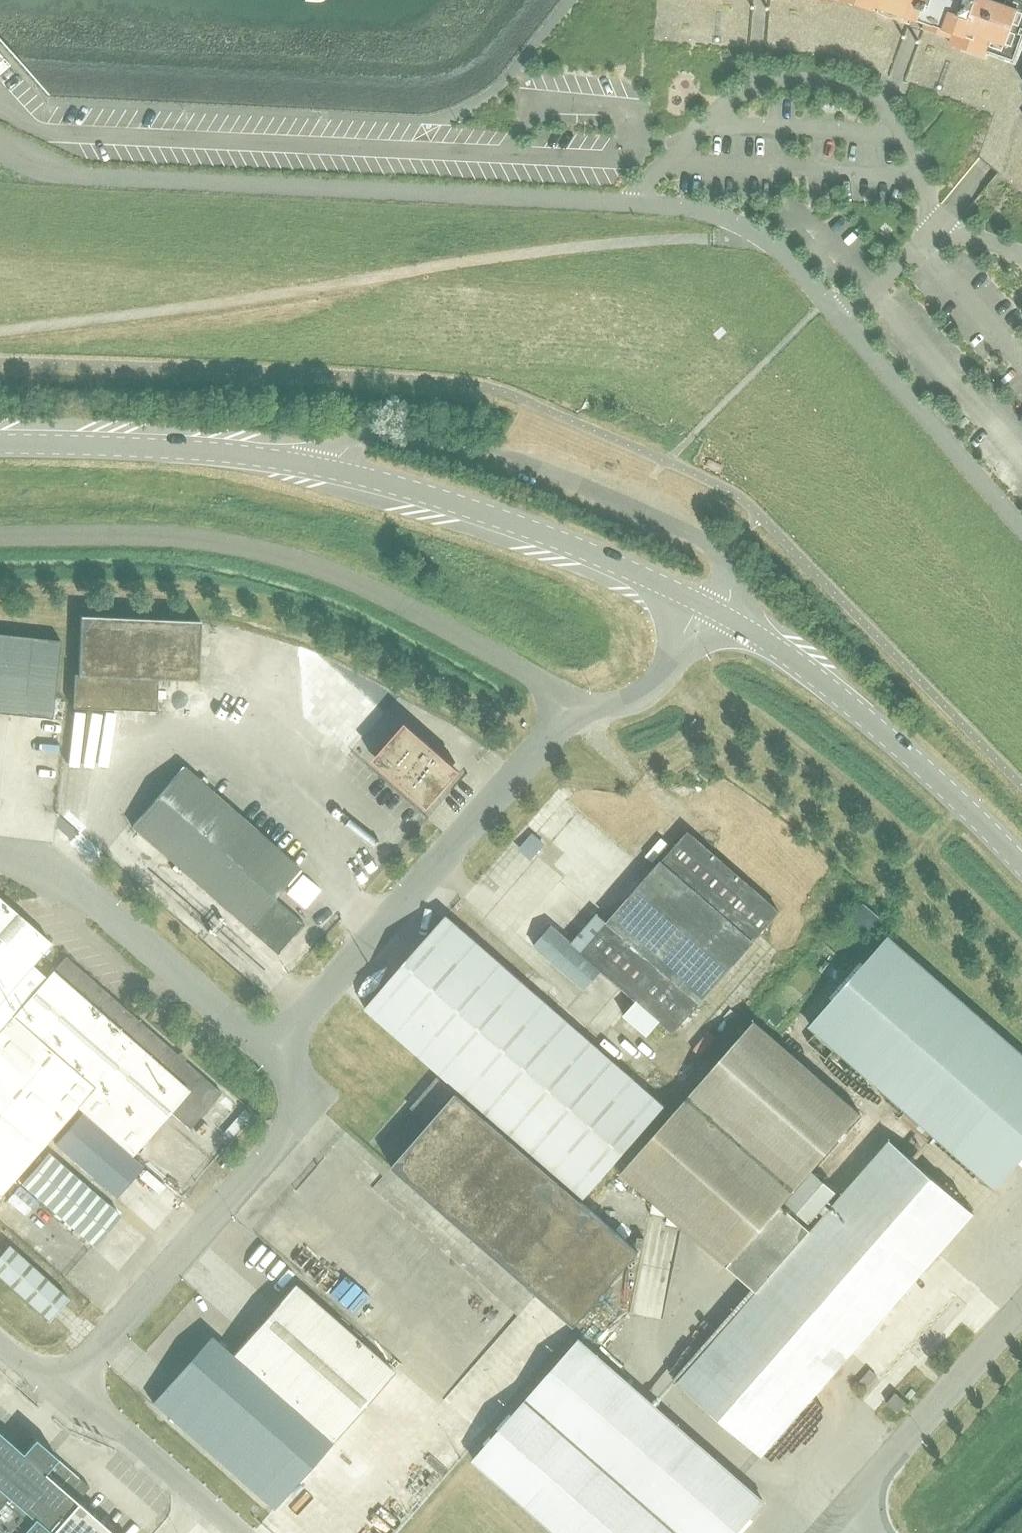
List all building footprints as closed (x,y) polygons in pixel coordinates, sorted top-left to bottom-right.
[(651,35),(863,53),(1021,185),(1021,0),(654,0),(651,35)] [(9,65),(3,58),(0,60),(0,73),(9,65)] [(200,621),(80,616),(77,674),(73,674),(72,708),(155,711),(157,679),(197,681),(200,621)] [(51,719),(60,641),(0,634),(0,713),(51,719)] [(374,760),(428,807),(460,771),(406,724),(374,760)] [(183,767),(131,826),(247,927),(246,928),(277,955),(303,924),(273,898),(299,868),(183,767)] [(549,925),(532,945),(584,990),(601,970),(636,1001),(623,1016),(646,1036),(659,1021),(673,1032),(778,912),(686,831),(581,952),(549,925)] [(31,965),(50,943),(0,900),(0,997),(31,965)] [(868,930),(879,917),(864,904),(853,917),(868,930)] [(583,1199),(664,1106),(445,915),(364,1008),(583,1199)] [(1021,1157),(1021,1054),(890,938),(811,1028),(994,1189),(1021,1157)] [(31,965),(0,997),(0,1005),(94,1088),(77,1107),(131,1155),(170,1112),(189,1129),(220,1093),(65,956),(46,978),(31,965)] [(77,1107),(94,1088),(0,1005),(0,1194),(77,1107)] [(753,1021),(620,1173),(727,1266),(757,1292),(677,1382),(761,1456),(973,1213),(890,1140),(810,1232),(780,1206),(784,1201),(810,1224),(838,1193),(811,1170),(860,1115),(753,1021)] [(426,1121),(453,1090),(437,1076),(410,1107),(426,1121)] [(574,1326),(639,1252),(456,1093),(391,1167),(574,1326)] [(115,1197),(142,1166),(81,1113),(54,1144),(115,1197)] [(93,1245),(119,1215),(47,1152),(20,1182),(93,1245)] [(0,1253),(0,1277),(48,1320),(68,1298),(8,1245),(0,1253)] [(193,1354),(155,1399),(277,1505),(332,1442),(394,1372),(295,1285),(232,1357),(193,1354)] [(762,1501),(579,1341),(474,1460),(558,1532),(734,1532),(762,1501)] [(906,1402),(895,1393),(886,1403),(898,1413),(906,1402)] [(43,1475),(55,1461),(32,1441),(21,1454),(0,1436),(0,1532),(110,1532),(43,1475)]
